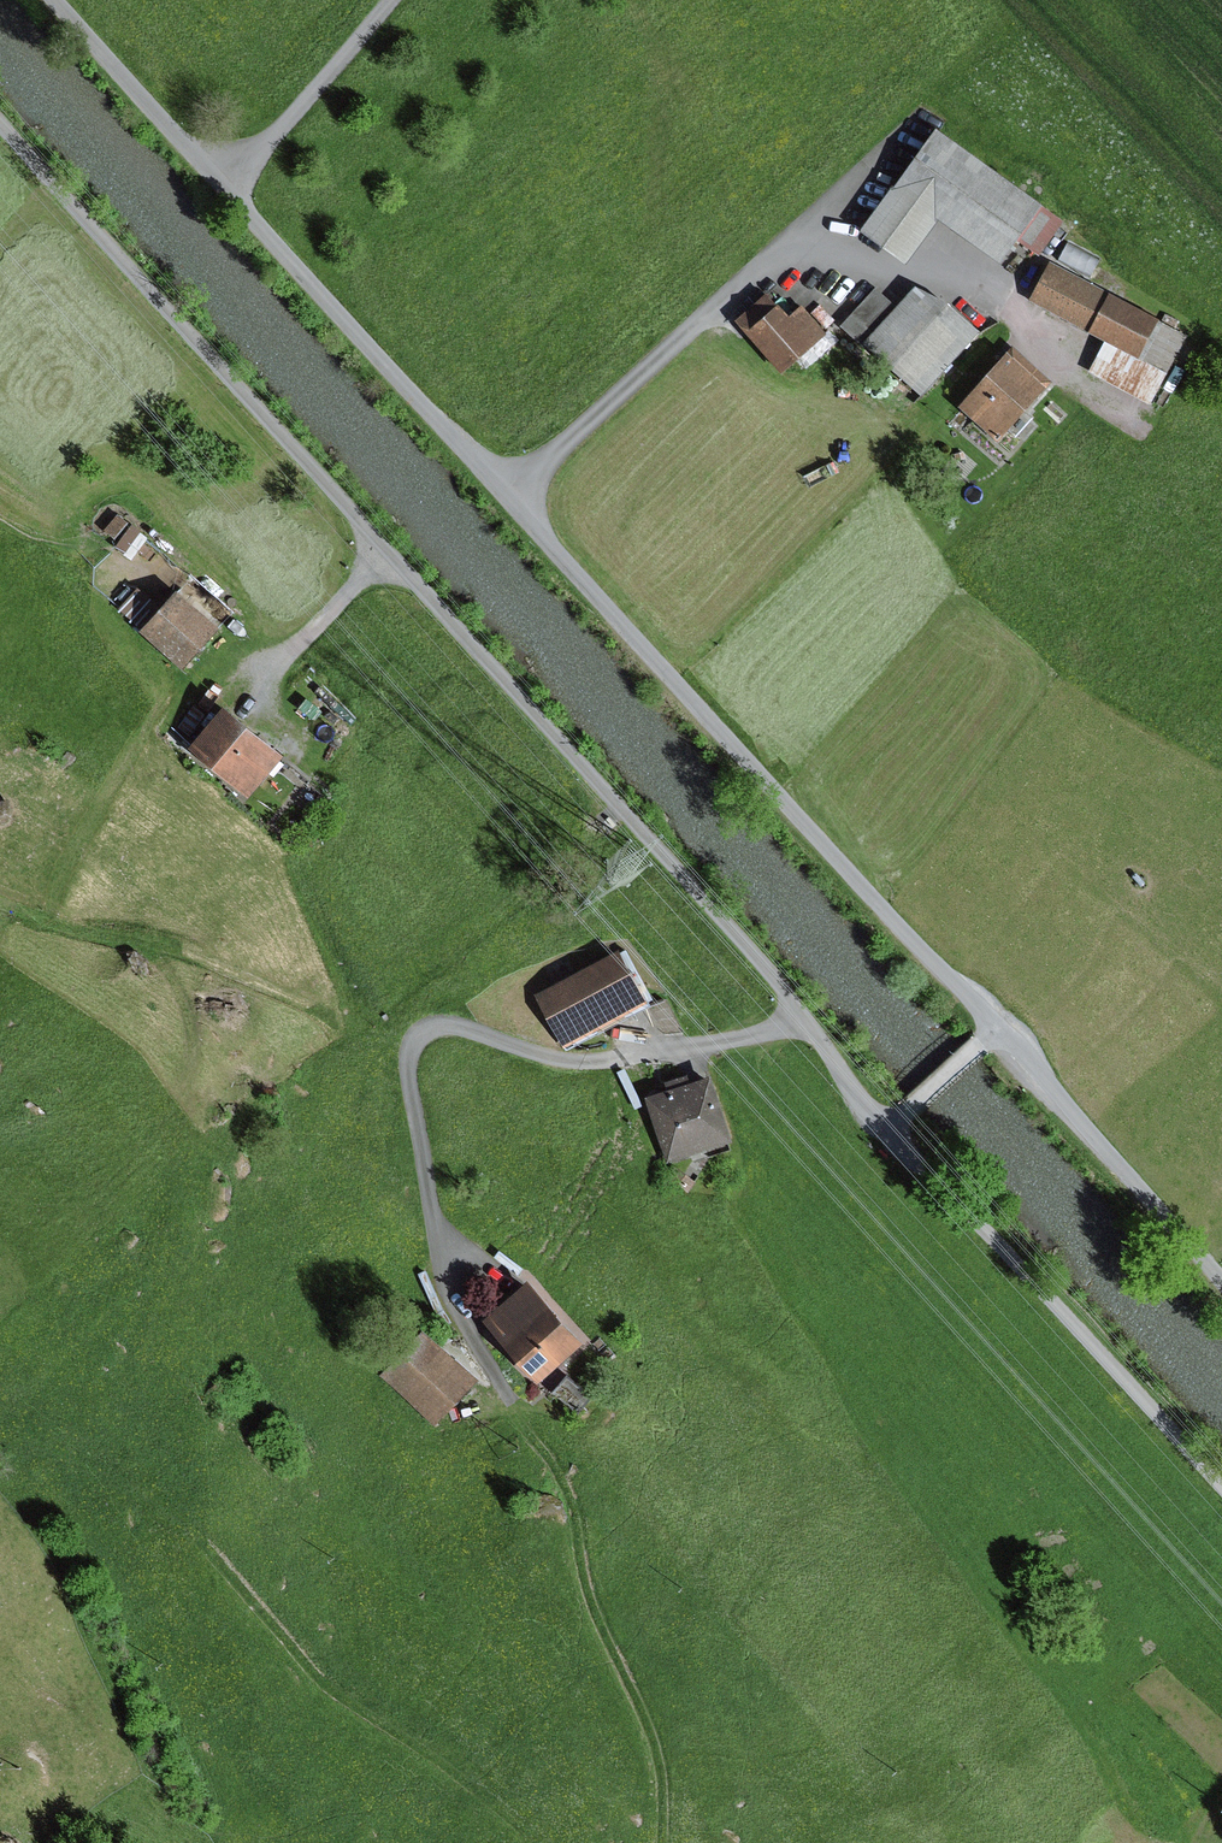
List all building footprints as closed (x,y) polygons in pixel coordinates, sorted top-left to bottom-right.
[(1064,221),(935,129),(860,231),(905,265),(939,220),(1000,265),(1016,241),(1039,255),(1064,221)] [(1074,243),(1069,255),(1097,268),(1103,256),(1074,243)] [(1188,336),(1049,261),(1028,300),(1105,342),(1089,371),(1151,405),(1188,336)] [(876,288),(840,326),(921,397),(980,332),(948,304),(916,287),(897,307),(876,288)] [(767,293),(734,321),(781,375),(827,335),(802,306),(788,318),(767,293)] [(1046,389),(1007,353),(958,407),(998,442),(1046,389)] [(219,629),(176,591),(139,632),(182,670),(219,629)] [(283,757),(223,708),(188,750),(248,799),(283,757)] [(618,950),(536,995),(562,1047),(648,1003),(618,950)] [(710,1077),(645,1099),(667,1165),(732,1143),(710,1077)] [(527,1283),(481,1323),(537,1386),(583,1345),(527,1283)] [(422,1330),(379,1376),(435,1428),(478,1381),(422,1330)] [(567,1376),(552,1393),(578,1415),(593,1398),(567,1376)]
